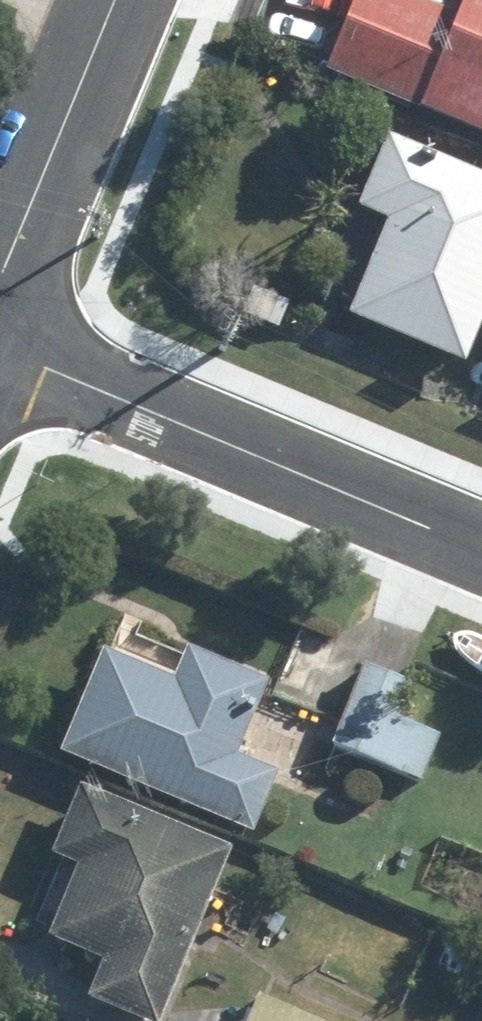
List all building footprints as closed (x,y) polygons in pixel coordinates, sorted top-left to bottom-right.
[(457,21),(408,0),(354,0),(324,72),(481,138),(481,0),(466,0),(457,21)] [(388,144),(359,212),(390,225),(349,321),(465,370),(481,331),(481,183),(388,144)] [(185,652),(172,682),(103,653),(58,757),(254,841),(281,779),(238,761),(269,688),(185,652)] [(412,686),(364,666),(330,747),(424,786),(444,737),(399,718),(412,686)] [(80,790),(52,857),(77,867),(46,941),(104,965),(87,1006),(124,1020),(166,1020),(236,855),(80,790)] [(256,994),(244,1020),(320,1020),(256,994)]
